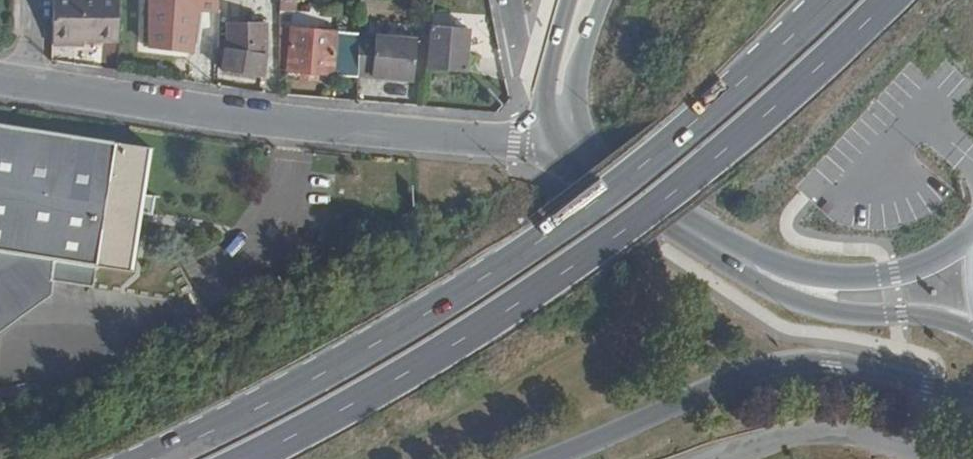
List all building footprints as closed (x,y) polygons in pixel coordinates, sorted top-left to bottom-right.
[(118,0),(53,0),(53,38),(118,38),(118,0)] [(216,0),(186,0),(185,9),(179,8),(180,0),(154,0),(148,45),(191,53),(197,9),(216,11),(216,0)] [(268,55),(264,23),(225,23),(225,49),(223,49),(221,69),(267,74),(268,55)] [(357,76),(356,35),(356,33),(277,24),(277,68),(357,76)] [(467,74),(473,34),(432,29),(427,68),(467,74)] [(418,83),(422,44),(356,35),(357,76),(418,83)] [(155,204),(140,201),(146,154),(0,135),(0,260),(130,278),(137,222),(153,224),(155,204)]
